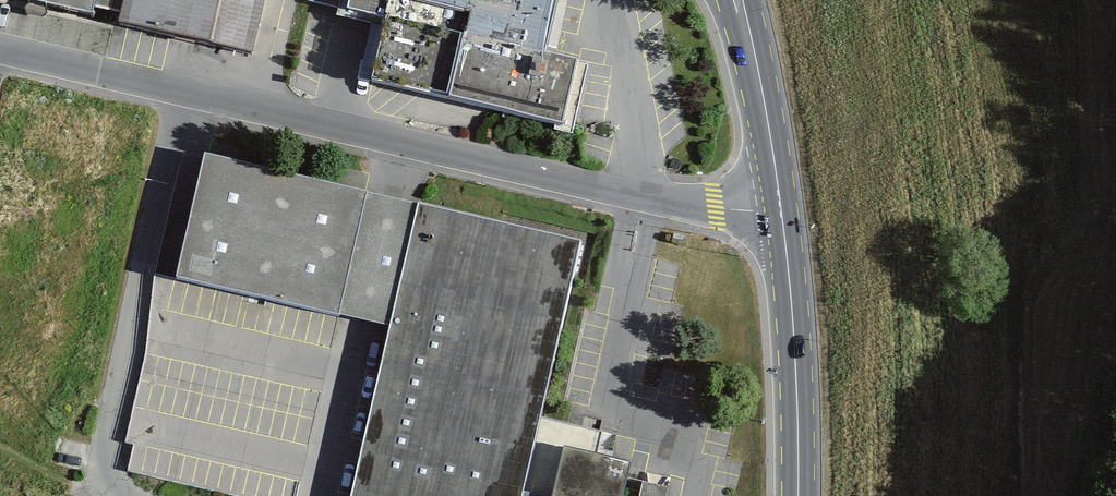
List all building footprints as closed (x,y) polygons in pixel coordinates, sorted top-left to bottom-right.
[(93,18),(95,9),(121,14),(124,0),(14,0),(93,18)] [(121,14),(118,25),(252,56),(265,0),(124,0),(121,14)] [(338,8),(340,0),(308,0),(308,1),(338,8)] [(545,56),(558,0),(340,0),(338,8),(336,17),(384,28),(371,85),(572,132),(588,65),(545,56)] [(390,329),(418,207),(204,159),(176,280),(390,329)] [(524,495),(581,244),(418,207),(390,329),(352,495),(523,495),(524,495)] [(631,466),(564,451),(554,495),(624,495),(631,466)]
